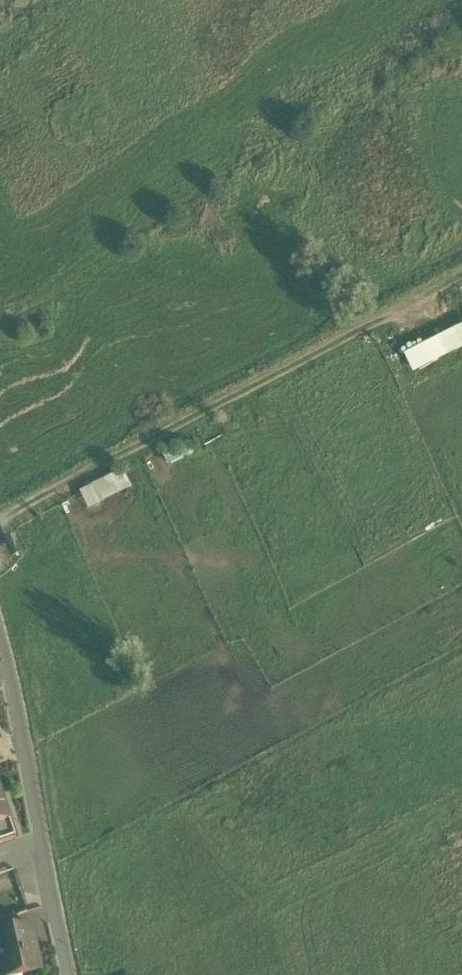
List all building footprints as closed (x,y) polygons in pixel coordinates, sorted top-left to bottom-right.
[(461,348),(461,324),(405,351),(414,371),(461,348)] [(91,509),(132,488),(123,470),(82,491),(91,509)] [(10,822),(0,792),(0,825),(10,822)] [(10,822),(0,825),(0,844),(15,839),(10,822)] [(6,920),(0,922),(0,935),(8,934),(9,934),(8,933),(6,920)] [(40,974),(42,973),(32,928),(8,933),(9,934),(8,934),(0,935),(0,974),(34,974),(40,974)]
